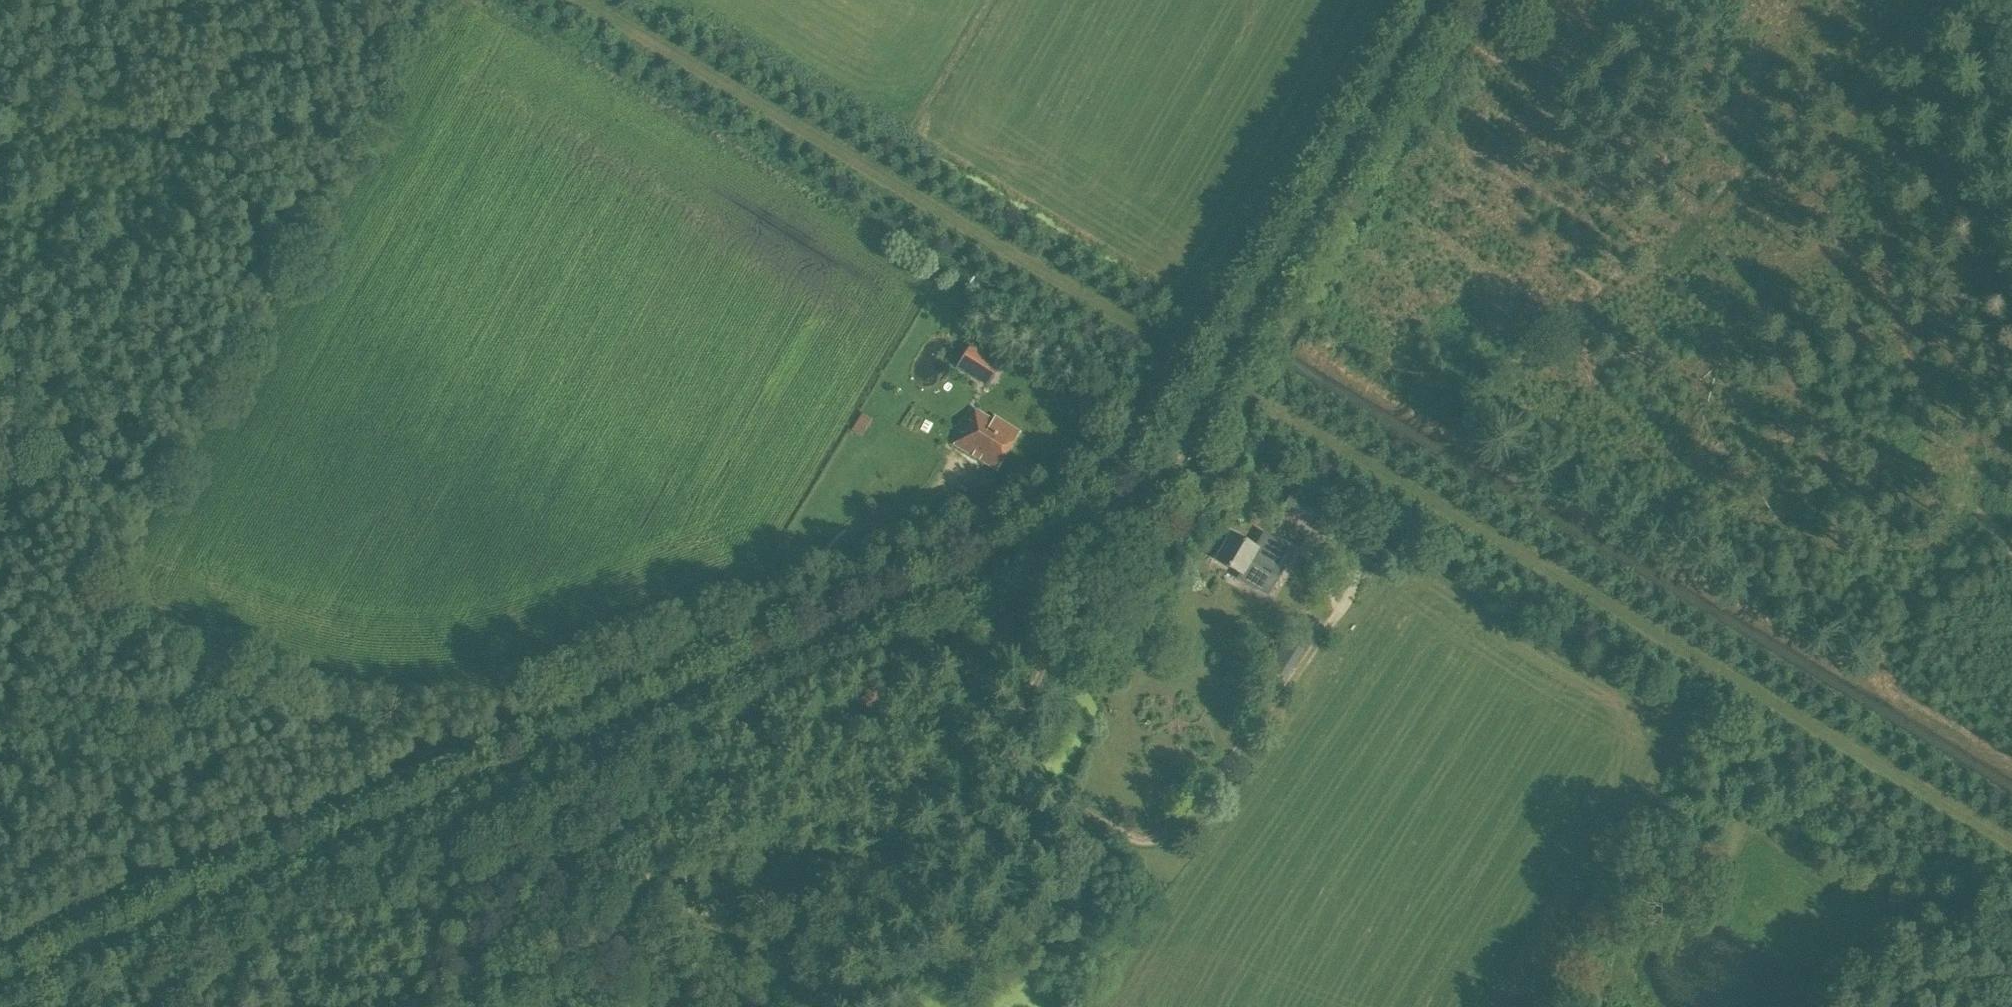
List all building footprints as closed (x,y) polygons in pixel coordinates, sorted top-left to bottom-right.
[(1002,363),(971,344),(961,360),(992,379),(1002,363)] [(991,419),(973,409),(952,444),(994,469),(1017,430),(993,416),(991,419)] [(1328,534),(1337,518),(1291,493),(1282,509),(1328,534)] [(1256,548),(1230,532),(1213,560),(1238,576),(1237,578),(1268,596),(1280,575),(1274,571),(1281,558),(1258,544),(1256,548)] [(1287,677),(1304,651),(1286,639),(1269,666),(1287,677)]
